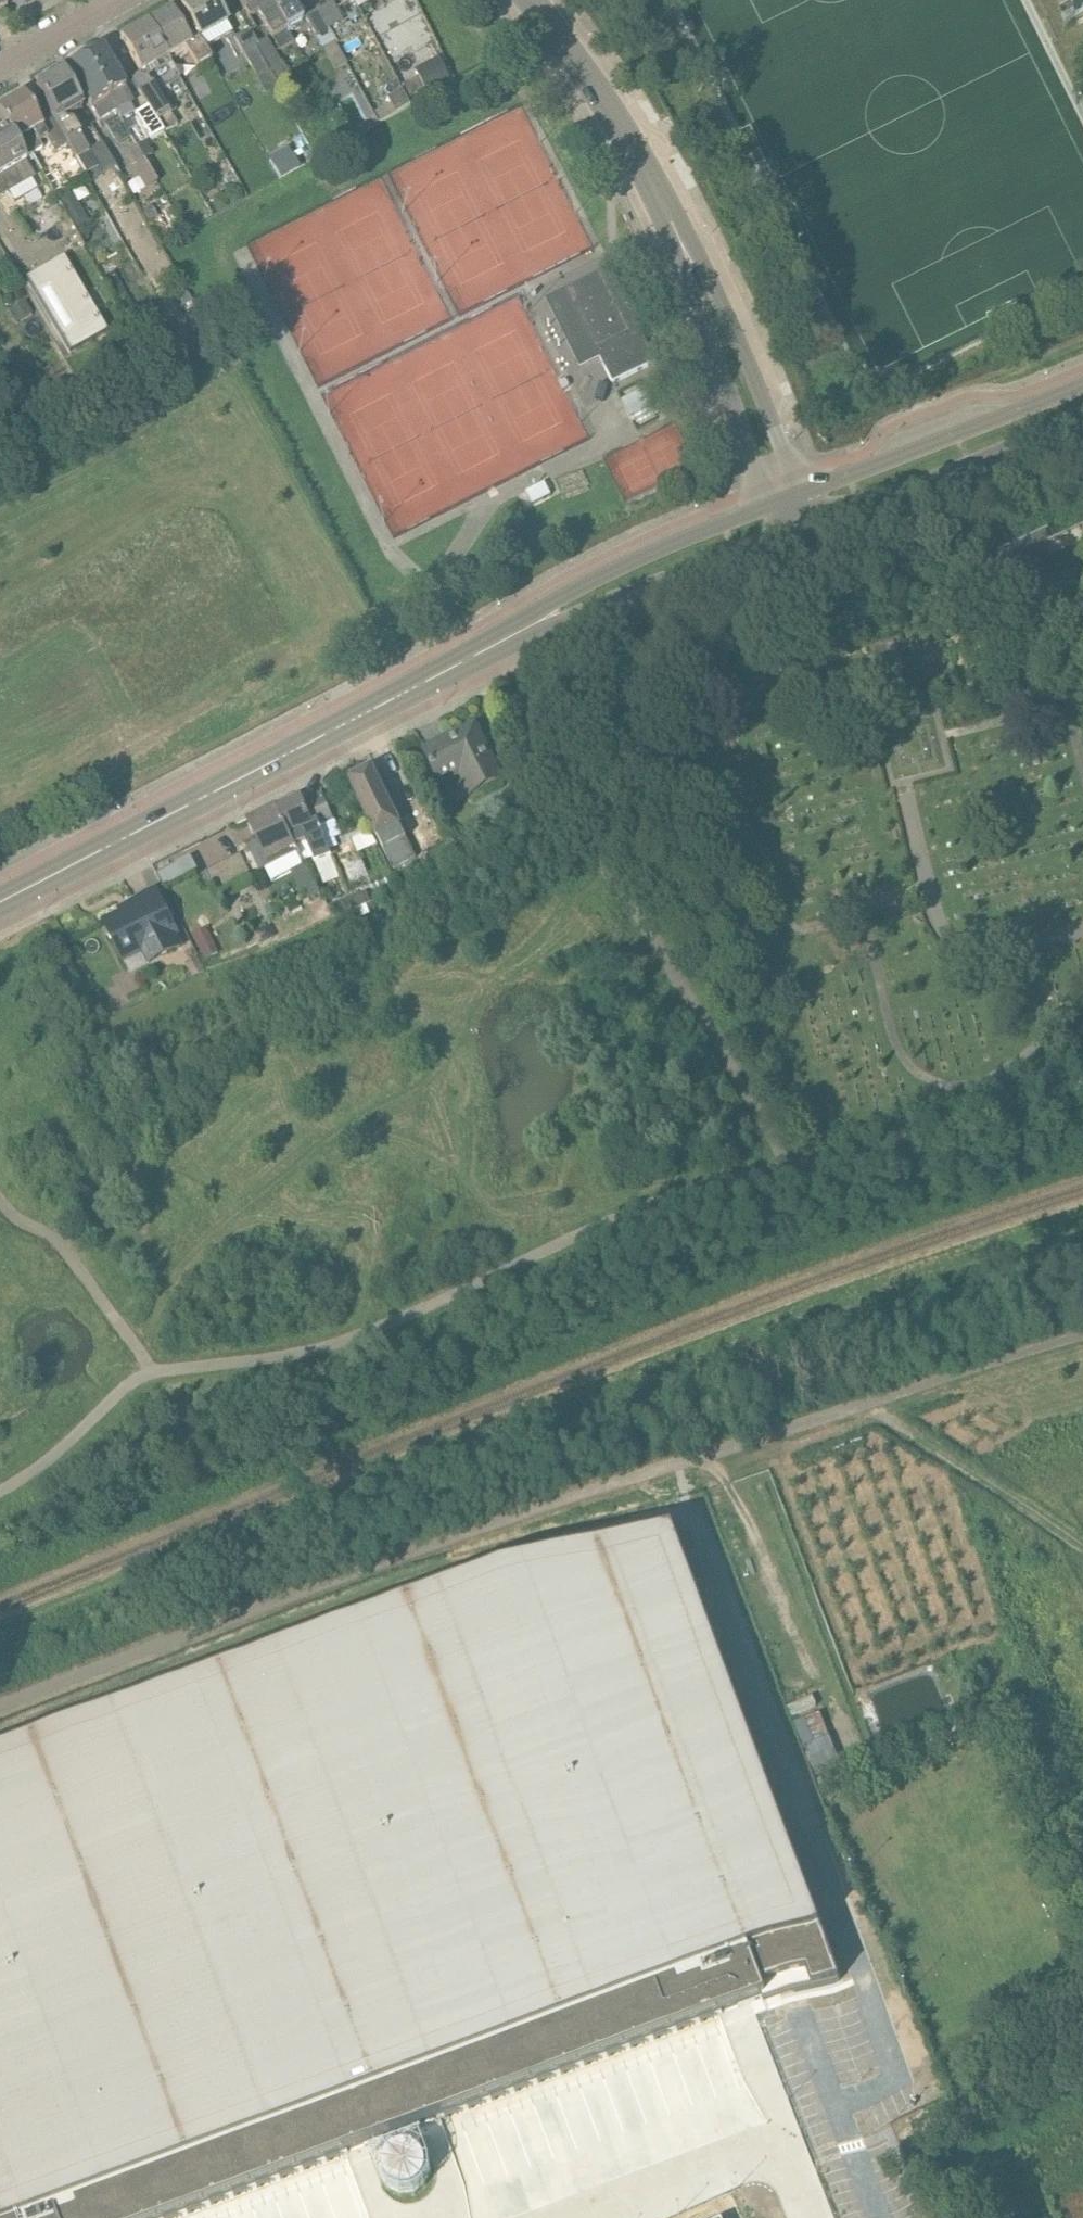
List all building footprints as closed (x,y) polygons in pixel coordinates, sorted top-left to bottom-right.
[(187,18),(203,46),(230,31),(213,0),(190,0),(180,5),(187,18)] [(287,30),(270,0),(238,0),(248,18),(258,12),(280,51),(294,43),(287,30)] [(287,30),(304,21),(292,0),(270,0),(287,30)] [(320,9),(330,29),(344,21),(334,2),(320,9)] [(331,31),(330,29),(320,9),(306,17),(318,38),(331,31)] [(197,68),(211,60),(203,46),(187,18),(178,23),(171,10),(149,23),(169,59),(187,49),(197,68)] [(140,75),(169,59),(149,23),(120,39),(140,75)] [(235,39),(258,79),(269,72),(254,47),(259,44),(251,30),(235,39)] [(254,47),(269,72),(278,87),(290,81),(267,40),(259,44),(254,47)] [(117,113),(133,104),(102,49),(86,59),(116,112),(117,113)] [(86,59),(69,68),(99,121),(116,112),(86,59)] [(451,80),(440,61),(417,74),(428,93),(451,80)] [(67,124),(65,120),(83,110),(61,73),(35,88),(44,103),(43,104),(48,113),(49,112),(68,146),(69,146),(90,183),(117,168),(102,142),(88,151),(73,123),(70,122),(67,124)] [(148,106),(158,122),(171,115),(153,82),(139,90),(148,106)] [(387,99),(390,105),(395,115),(410,107),(409,105),(401,91),(391,96),(387,99)] [(56,153),(68,146),(49,112),(48,113),(37,119),(23,95),(0,108),(0,118),(6,129),(25,159),(26,158),(43,149),(39,143),(47,138),(56,153)] [(164,132),(158,122),(148,106),(136,113),(151,141),(164,134),(163,132),(164,132)] [(127,131),(123,123),(120,118),(107,126),(118,144),(130,137),(127,131)] [(28,162),(26,158),(25,159),(6,129),(0,133),(0,198),(35,178),(27,163),(28,162)] [(137,147),(144,159),(153,154),(146,142),(137,147)] [(136,165),(144,159),(137,147),(128,152),(136,165)] [(151,206),(142,211),(149,223),(158,217),(151,206)] [(86,222),(83,216),(77,214),(69,219),(74,229),(86,222)] [(64,258),(27,280),(70,355),(108,333),(64,258)] [(608,278),(564,301),(591,355),(597,352),(613,384),(657,362),(630,308),(618,314),(616,310),(623,306),(621,303),(608,278)] [(187,292),(178,297),(183,306),(192,301),(187,292)] [(32,314),(25,302),(9,312),(16,323),(32,314)] [(50,367),(43,371),(48,380),(55,376),(50,367)] [(425,754),(442,787),(461,778),(470,797),(506,780),(489,745),(486,748),(476,728),(425,754)] [(391,870),(417,858),(382,792),(372,772),(350,784),(375,831),(382,846),(380,847),(391,870)] [(326,840),(321,828),(335,822),(323,796),(303,805),(301,801),(279,811),(291,837),(297,847),(306,843),(316,864),(332,856),(325,841),(326,840)] [(296,848),(297,847),(291,837),(279,811),(250,826),(266,857),(264,857),(268,865),(298,851),(296,848)] [(453,862),(445,846),(429,855),(436,870),(453,862)] [(253,878),(241,855),(206,872),(218,896),(253,878)] [(388,880),(372,886),(378,900),(393,894),(388,880)] [(148,965),(184,948),(156,893),(128,908),(131,912),(123,916),(105,925),(125,964),(143,955),(148,965)] [(211,925),(204,912),(191,919),(198,932),(211,925)] [(206,928),(192,935),(205,960),(219,953),(206,928)] [(198,958),(187,964),(192,975),(204,969),(198,958)] [(779,1969),(781,1974),(838,1951),(661,1507),(492,1550),(0,1745),(0,2217),(153,2217),(779,1969)] [(820,1714),(793,1724),(819,1792),(847,1782),(820,1714)]
